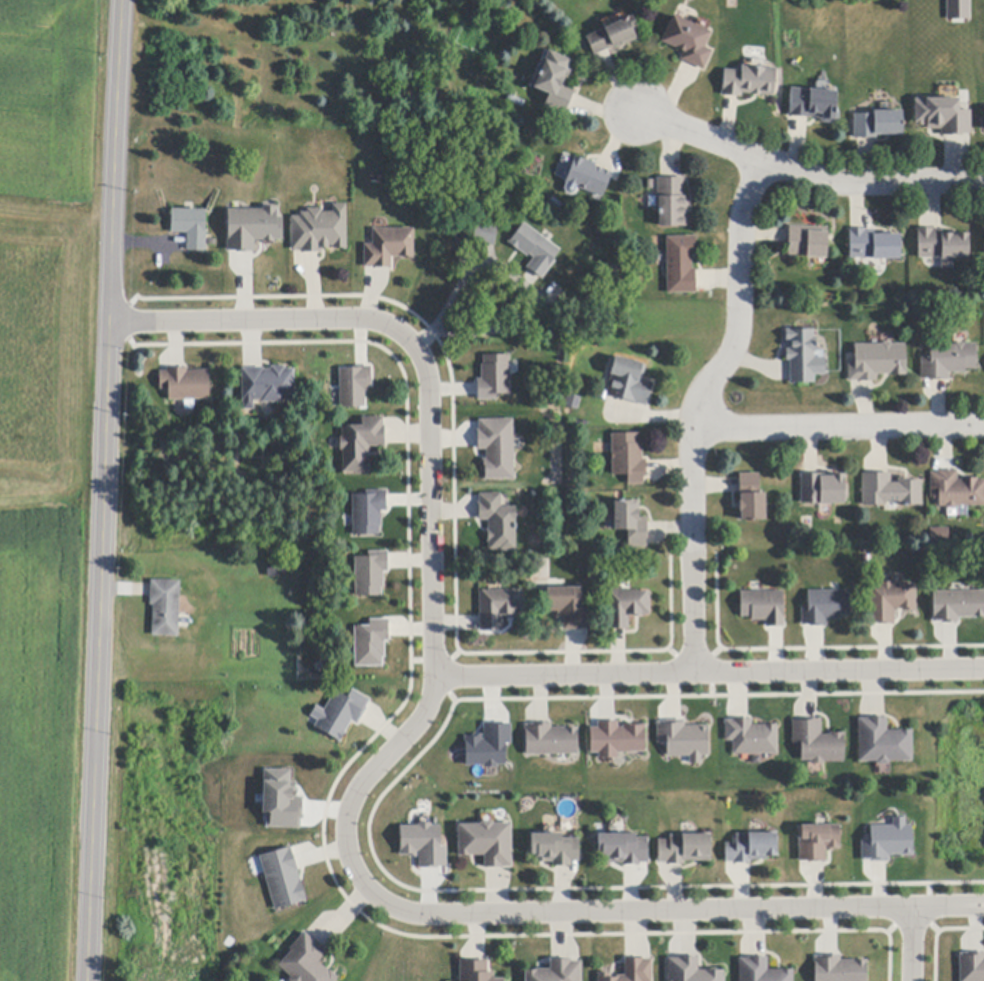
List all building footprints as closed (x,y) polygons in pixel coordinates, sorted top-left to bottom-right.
[(947,20),(947,0),(970,0),(971,20),(947,20)] [(675,16),(695,25),(712,32),(705,48),(712,51),(704,70),(701,69),(683,61),(680,60),(684,52),(661,42),(672,15),(675,16)] [(607,49),(594,55),(586,37),(633,16),(638,28),(633,30),(637,40),(623,46),(621,43),(607,49)] [(574,94),(566,112),(565,114),(545,106),(550,95),(531,87),(543,59),(545,60),(549,51),(572,61),(568,70),(571,71),(568,79),(565,78),(562,86),(575,91),(574,94)] [(738,97),(725,96),(721,96),(721,90),(723,90),(724,70),(741,71),(742,66),(776,69),(774,97),(761,96),(752,95),(742,94),(742,97),(738,97)] [(807,118),(789,117),(789,116),(789,112),(790,112),(791,88),(837,92),(836,113),(840,113),(840,120),(834,124),(823,123),(819,119),(807,118)] [(970,110),(971,110),(971,134),(970,134),(963,134),(963,136),(945,136),(941,136),(941,130),(927,130),(927,126),(916,126),(916,99),(958,99),(959,99),(959,111),(970,110)] [(874,139),(858,139),(854,139),(854,115),(874,115),(874,112),(903,112),(903,135),(877,135),(877,139),(874,139)] [(596,167),(612,173),(603,197),(566,184),(573,164),(572,164),(575,157),(584,160),(584,159),(596,163),(595,167),(596,167)] [(659,208),(658,193),(658,178),(661,178),(681,178),(685,178),(685,196),(689,196),(690,227),(660,228),(660,208),(659,208)] [(319,254),(317,254),(317,253),(304,253),(304,254),(301,254),(301,251),(294,251),(292,251),(292,217),(301,217),(301,213),(308,213),(308,209),(320,209),(322,209),(322,213),(333,212),(333,205),(334,205),(346,205),(347,250),(344,250),(344,249),(337,249),(337,250),(333,250),(333,246),(329,246),(329,249),(325,249),(321,249),(322,254),(319,254)] [(282,218),(282,241),(275,241),(275,242),(263,242),(263,241),(254,241),(255,253),(253,253),(252,253),(252,252),(240,253),(239,253),(236,253),(236,251),(230,251),(227,252),(227,237),(228,237),(228,210),(232,210),(240,209),(263,209),(263,207),(278,207),(278,218),(282,218)] [(186,210),(194,210),(206,210),(206,231),(207,231),(206,252),(187,252),(187,250),(187,235),(187,233),(171,233),(172,210),(186,210)] [(555,261),(541,280),(526,268),(533,260),(510,243),(524,223),(560,251),(553,260),(555,261)] [(789,243),(789,230),(789,227),(828,228),(827,259),(807,258),(807,256),(789,256),(789,243)] [(390,269),(389,269),(376,269),(373,269),(373,268),(366,268),(364,268),(364,244),(373,244),(373,229),(414,229),(414,259),(411,259),(411,258),(405,258),(405,259),(403,259),(403,257),(401,257),(401,258),(392,258),(392,269),(390,269)] [(873,230),(875,230),(875,235),(900,234),(901,260),(884,260),(874,260),(873,260),(873,259),(850,259),(850,233),(850,232),(850,230),(852,230),(867,229),(867,230),(873,230)] [(941,268),(941,258),(928,259),(919,259),(919,232),(918,232),(918,229),(921,229),(941,229),(943,229),(943,234),(953,234),(953,236),(957,235),(957,234),(969,234),(970,259),(954,260),(954,269),(941,269),(941,268)] [(696,271),(696,291),(696,294),(668,294),(667,237),(696,237),(696,257),(693,257),(693,269),(696,269),(696,271)] [(790,383),(790,381),(790,361),(787,361),(786,350),(790,350),(790,341),(786,341),(786,330),(796,330),(796,329),(805,329),(805,330),(814,330),(814,338),(816,338),(817,352),(814,352),(814,358),(825,358),(826,375),(815,375),(815,383),(790,383)] [(873,382),(858,382),(858,381),(852,382),(849,382),(848,360),(855,360),(855,345),(882,344),(884,343),(890,343),(893,344),(906,344),(907,372),(908,372),(908,376),(889,376),(889,375),(877,375),(877,382),(873,382)] [(946,380),(930,380),(924,380),(921,380),(921,358),(930,358),(930,347),(930,345),(955,345),(957,343),(963,343),(966,345),(976,345),(976,370),(965,370),(965,374),(949,374),(950,380),(946,380)] [(510,355),(510,395),(497,395),(498,400),(478,400),(478,380),(482,380),(482,364),(484,364),(484,356),(510,355)] [(647,405),(647,406),(609,396),(607,396),(612,375),(611,374),(615,358),(615,357),(644,364),(643,365),(647,366),(643,380),(653,383),(647,405)] [(338,365),(370,365),(370,406),(338,406),(338,365)] [(210,400),(191,400),(179,400),(169,401),(169,389),(160,389),(160,372),(161,372),(167,372),(167,368),(171,368),(171,369),(184,369),(184,367),(185,367),(187,367),(187,371),(209,371),(210,400)] [(294,369),(294,400),(283,400),(283,403),(261,403),(261,401),(242,401),(242,369),(244,369),(262,368),(264,368),(264,370),(271,370),(271,367),(285,367),(285,370),(294,369)] [(581,398),(578,410),(565,407),(566,401),(563,401),(565,394),(567,395),(567,394),(581,398)] [(384,419),(384,426),(385,444),(385,447),(370,447),(370,455),(367,455),(367,461),(370,461),(370,472),(343,473),(343,450),(340,450),(340,449),(340,439),(340,438),(343,438),(342,427),(362,426),(362,418),(384,417),(384,419)] [(475,448),(475,417),(512,417),(512,478),(484,479),(484,448),(475,448)] [(647,462),(647,478),(644,478),(644,483),(644,485),(628,485),(628,475),(612,476),(612,434),(640,434),(640,444),(643,444),(643,460),(647,460),(647,462)] [(978,480),(983,480),(983,507),(957,507),(954,510),(947,510),(945,507),(938,507),(938,498),(931,498),(930,473),(933,473),(938,473),(938,471),(954,471),(957,471),(957,481),(962,481),(962,479),(978,478),(978,480)] [(740,493),(740,479),(739,474),(760,474),(760,493),(765,493),(766,520),(741,521),(740,512),(739,501),(740,501),(740,493)] [(899,505),(898,505),(898,502),(886,502),(886,506),(885,506),(862,506),(862,474),(865,474),(888,474),(891,474),(891,483),(898,483),(898,478),(910,478),(910,481),(922,481),(922,505),(899,505)] [(801,504),(801,475),(805,475),(818,475),(845,475),(845,504),(801,504)] [(386,491),(387,511),(381,511),(381,527),(379,527),(379,535),(354,536),(352,496),(366,495),(366,492),(386,491)] [(516,507),(516,552),(499,552),(499,551),(489,551),(489,542),(487,542),(487,539),(488,539),(488,534),(487,534),(487,531),(488,531),(488,521),(479,521),(479,519),(479,503),(480,503),(480,496),(480,494),(501,494),(501,507),(516,507)] [(649,523),(649,539),(647,539),(647,545),(647,548),(629,548),(628,531),(615,531),(615,502),(640,501),(640,518),(648,518),(649,523)] [(946,543),(929,543),(929,527),(946,527),(946,543)] [(353,595),(353,550),(386,550),(386,595),(353,595)] [(285,578),(268,577),(268,558),(286,558),(285,578)] [(180,581),(179,614),(178,628),(178,637),(152,636),(153,605),(150,605),(150,597),(151,585),(151,581),(180,581)] [(915,585),(916,612),(913,612),(913,611),(905,611),(905,612),(902,612),(902,609),(894,609),(894,625),(893,625),(892,626),(892,625),(880,625),(878,626),(878,623),(871,623),(869,623),(869,604),(871,604),(871,587),(875,587),(875,585),(881,585),(881,583),(893,583),(893,585),(915,585)] [(592,629),(589,630),(566,630),(564,630),(564,619),(557,619),(556,612),(547,612),(547,588),(549,588),(559,588),(581,588),(581,609),(591,609),(592,629)] [(626,630),(612,630),(608,630),(608,589),(620,589),(630,589),(631,589),(631,592),(632,592),(632,591),(637,591),(637,592),(650,592),(650,615),(646,615),(646,616),(642,616),(642,618),(633,618),(633,616),(629,616),(629,630),(626,630)] [(503,632),(480,632),(480,631),(480,616),(479,591),(524,590),(524,616),(515,616),(515,619),(507,619),(507,616),(503,616),(503,632)] [(824,627),(813,627),(810,627),(810,625),(804,625),(802,625),(802,606),(808,606),(808,591),(831,591),(840,591),(850,590),(850,616),(840,616),(840,620),(827,621),(827,627),(824,627)] [(783,627),(770,627),(766,628),(766,621),(752,621),(752,617),(741,617),(741,592),(751,592),(770,592),(784,591),(785,627),(783,627)] [(975,591),(983,591),(983,618),(959,618),(959,624),(957,624),(942,624),(942,622),(933,623),(933,618),(933,616),(933,592),(950,592),(975,591)] [(353,665),(353,619),(386,619),(386,665),(353,665)] [(368,696),(345,742),(305,723),(315,703),(324,708),(333,689),(346,695),(350,687),(368,696)] [(885,718),(887,718),(887,731),(900,731),(900,730),(912,730),(912,762),(890,763),(888,765),(879,766),(876,762),(859,762),(859,719),(860,719),(868,719),(868,717),(871,717),(871,718),(883,718),(885,718)] [(778,754),(767,755),(748,755),(733,755),(733,741),(726,741),(725,720),(728,720),(733,720),(733,719),(736,719),(736,720),(748,720),(748,719),(752,719),(752,725),(777,725),(778,754)] [(821,764),(811,765),(811,761),(809,761),(801,761),(801,743),(793,743),(792,721),(795,721),(801,721),(801,719),(818,719),(821,719),(822,736),(830,736),(830,733),(845,733),(845,737),(844,737),(845,762),(825,762),(825,764),(821,764)] [(707,720),(707,760),(685,760),(685,755),(665,755),(665,743),(655,743),(655,721),(707,720)] [(646,753),(627,753),(618,753),(618,759),(614,759),(598,759),(598,753),(591,753),(591,728),(598,728),(598,721),(616,721),(618,721),(618,728),(623,728),(623,725),(637,725),(646,725),(646,753)] [(508,723),(509,751),(503,751),(502,767),(464,766),(464,740),(484,740),(484,723),(508,723)] [(578,755),(567,755),(558,755),(527,756),(526,732),(525,732),(525,730),(525,725),(534,724),(534,723),(549,723),(552,723),(552,728),(578,728),(578,731),(577,731),(578,755)] [(300,828),(301,797),(290,797),(291,769),(263,768),(261,826),(300,828)] [(859,859),(859,837),(869,837),(868,824),(890,824),(890,816),(902,815),(902,821),(910,821),(911,858),(859,859)] [(483,822),(492,822),(493,823),(495,824),(511,824),(511,825),(512,867),(511,867),(503,868),(503,869),(486,869),(484,869),(484,856),(459,856),(458,825),(479,825),(480,825),(482,822),(483,822)] [(446,867),(445,845),(440,845),(439,823),(398,824),(398,855),(418,854),(418,867),(446,867)] [(824,863),(808,863),(808,862),(800,862),(799,862),(799,827),(801,827),(801,826),(840,826),(840,849),(833,850),(833,852),(826,852),(826,863),(824,863)] [(768,861),(751,861),(751,864),(750,864),(734,864),(734,862),(726,862),(725,863),(725,844),(736,844),(736,834),(763,834),(763,833),(777,832),(777,857),(768,857),(768,861)] [(579,839),(580,862),(579,862),(571,862),(571,867),(555,867),(553,867),(553,862),(547,862),(547,863),(537,863),(537,858),(536,858),(536,854),(531,855),(531,835),(562,834),(562,839),(579,839)] [(648,863),(640,863),(640,865),(624,866),(623,866),(623,864),(605,864),(605,858),(602,858),(602,853),(598,853),(598,835),(607,835),(612,835),(624,835),(635,834),(635,838),(647,838),(648,863)] [(711,862),(684,862),(684,865),(682,865),(667,865),(667,863),(659,863),(658,863),(658,841),(670,840),(670,836),(682,835),(695,835),(696,835),(696,834),(710,834),(711,862)] [(274,910),(260,857),(289,849),(303,903),(274,910)] [(339,978),(336,980),(291,980),(291,978),(279,966),(292,951),(290,949),(305,933),(312,939),(313,938),(327,951),(328,952),(319,962),(329,972),(330,971),(339,978)] [(958,951),(983,951),(983,980),(958,980),(958,951)] [(868,960),(867,980),(815,980),(815,964),(814,964),(814,957),(816,957),(823,957),(823,956),(838,955),(841,955),(841,961),(858,960),(858,961),(864,961),(864,960),(868,960)] [(724,971),(724,980),(668,980),(668,958),(670,958),(678,958),(678,957),(682,957),(694,957),(696,957),(698,957),(698,970),(704,970),(704,969),(718,969),(718,971),(724,971)] [(793,970),(793,980),(740,980),(740,959),(741,958),(749,958),(749,957),(752,957),(752,958),(764,958),(764,957),(766,957),(767,957),(768,971),(781,970),(785,969),(785,970),(790,970),(793,970)] [(652,959),(653,980),(598,980),(598,973),(611,973),(611,979),(616,978),(616,976),(625,976),(625,958),(626,958),(628,958),(628,959),(641,959),(641,958),(644,958),(644,959),(651,959),(652,959)] [(581,961),(582,980),(526,980),(526,970),(529,970),(529,971),(535,971),(535,970),(550,970),(550,960),(552,959),(554,959),(554,960),(567,960),(567,959),(572,959),(572,962),(580,961),(581,961)] [(504,979),(504,980),(460,980),(460,961),(462,961),(486,961),(488,961),(488,973),(495,973),(495,979),(504,979)]
